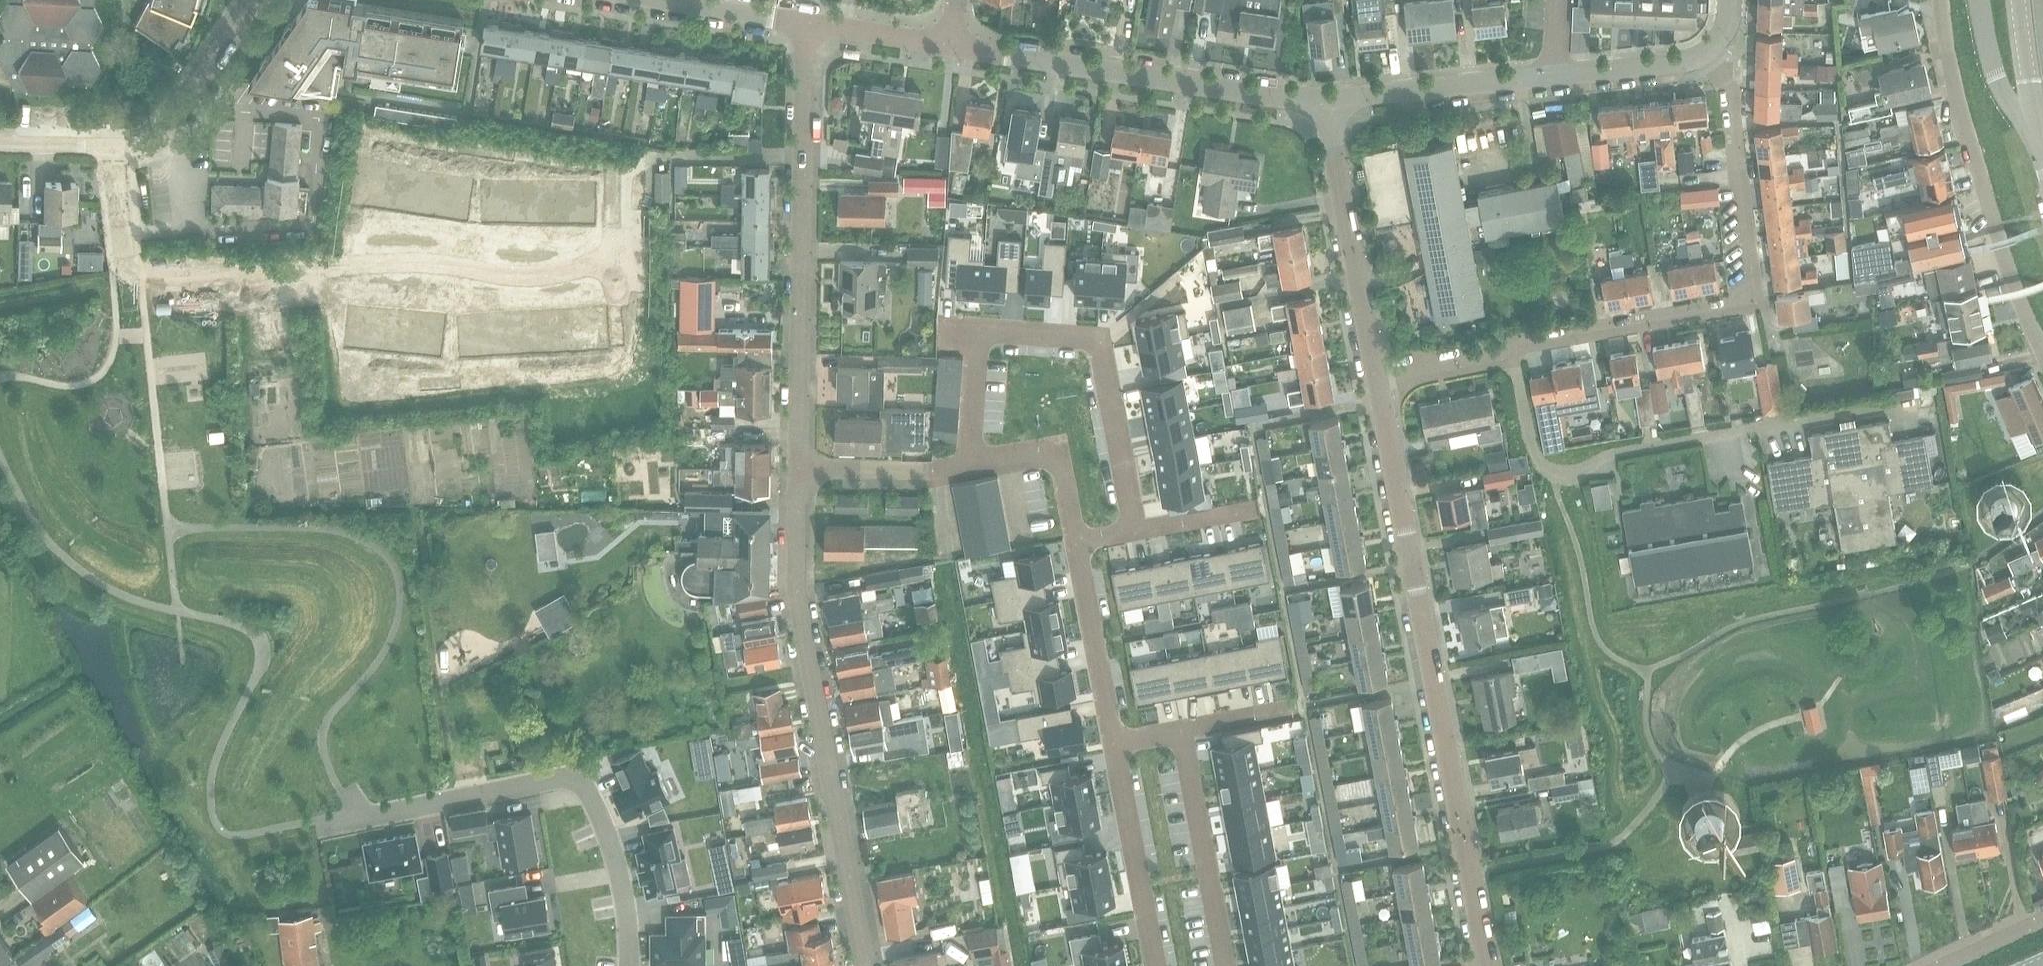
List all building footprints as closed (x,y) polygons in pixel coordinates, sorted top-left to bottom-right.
[(5,30),(6,21),(14,22),(15,0),(0,0),(0,29),(5,30)] [(135,25),(135,24),(134,26),(171,50),(178,38),(182,41),(184,38),(193,21),(194,16),(190,14),(194,3),(199,5),(200,1),(200,0),(148,0),(135,25)] [(337,64),(454,83),(464,20),(369,5),(348,1),(348,0),(308,0),(304,5),(250,82),(332,95),(337,64)] [(1107,0),(1078,0),(1090,3),(1088,10),(1105,13),(1107,0)] [(1146,28),(1171,32),(1176,4),(1189,6),(1188,7),(1190,7),(1191,0),(1150,0),(1146,28)] [(1196,9),(1210,12),(1210,10),(1222,12),(1217,40),(1243,44),(1244,37),(1274,43),(1280,11),(1281,0),(1197,0),(1196,9)] [(1313,51),(1338,48),(1334,12),(1344,11),(1343,0),(1330,0),(1330,1),(1304,4),(1305,21),(1310,20),(1313,51)] [(1359,46),(1389,43),(1386,12),(1396,11),(1395,0),(1354,0),(1359,46)] [(1406,0),(1405,1),(1409,41),(1433,38),(1429,0),(1406,0)] [(1433,38),(1457,35),(1453,0),(1429,0),(1433,38)] [(1476,33),(1507,30),(1504,1),(1487,3),(1487,0),(1473,0),(1476,33)] [(1612,0),(1579,0),(1579,5),(1591,6),(1590,20),(1612,21),(1612,0)] [(1634,0),(1612,0),(1612,21),(1633,22),(1634,0)] [(1655,0),(1634,0),(1633,22),(1654,23),(1655,0)] [(1676,0),(1655,0),(1654,23),(1675,24),(1676,0)] [(1675,24),(1696,25),(1697,0),(1676,0),(1675,24)] [(1705,2),(1697,2),(1697,10),(1705,11),(1705,2)] [(1818,14),(1818,4),(1803,4),(1759,2),(1758,26),(1782,27),(1782,24),(1793,25),(1793,13),(1803,14),(1818,14)] [(1908,9),(1891,13),(1890,9),(1860,15),(1863,27),(1859,28),(1863,49),(1915,38),(1908,9)] [(514,24),(500,21),(500,26),(487,24),(483,48),(498,51),(495,73),(506,75),(508,62),(507,62),(508,52),(509,52),(514,24)] [(534,56),(538,32),(524,30),(524,25),(514,24),(509,52),(534,56)] [(559,60),(564,31),(551,29),(550,34),(538,32),(534,56),(559,60)] [(583,64),(587,40),(575,38),(575,33),(564,31),(559,60),(583,64)] [(1787,56),(1781,56),(1782,37),(1758,36),(1757,62),(1798,64),(1798,52),(1787,52),(1787,56)] [(605,90),(614,39),(601,37),(600,42),(587,40),(583,64),(596,66),(592,94),(604,96),(605,90)] [(635,72),(639,48),(625,45),(625,41),(614,39),(605,90),(615,92),(619,70),(635,72)] [(1802,41),(1801,59),(1814,60),(1815,42),(1802,41)] [(661,76),(665,47),(652,45),(651,50),(639,48),(635,72),(661,76)] [(686,80),(690,56),(675,53),(676,49),(665,47),(661,76),(686,80)] [(711,84),(716,56),(702,53),(702,58),(690,56),(686,80),(711,84)] [(735,96),(740,64),(725,61),(726,57),(716,56),(711,84),(734,88),(733,95),(735,96)] [(508,62),(506,75),(515,76),(517,63),(508,62)] [(1798,75),(1798,64),(1757,62),(1756,89),(1780,90),(1780,69),(1786,69),(1786,74),(1798,75)] [(1889,99),(1927,90),(1921,63),(1882,72),(1886,89),(1874,91),(1877,100),(1848,107),(1851,120),(1892,111),(1889,99)] [(735,96),(762,100),(766,70),(757,69),(757,66),(740,64),(735,96)] [(1817,65),(1816,80),(1836,81),(1836,66),(1817,65)] [(555,83),(557,70),(546,68),(545,82),(555,83)] [(557,70),(555,83),(565,84),(567,71),(557,70)] [(654,113),(656,99),(658,86),(648,84),(644,111),(654,113)] [(895,90),(867,86),(856,84),(853,101),(865,103),(863,114),(876,116),(873,130),(876,130),(876,135),(874,135),(871,155),(857,153),(854,170),(881,174),(881,173),(884,155),(885,153),(895,90)] [(658,86),(656,99),(666,100),(669,87),(658,86)] [(1779,101),(1780,90),(1756,89),(1755,116),(1796,118),(1802,115),(1802,101),(1779,101)] [(902,120),(918,123),(922,94),(895,90),(885,153),(898,155),(901,139),(899,139),(902,120)] [(1835,92),(1835,90),(1822,91),(1822,100),(1835,100),(1835,92)] [(705,115),(709,93),(698,92),(693,121),(704,122),(705,115)] [(590,111),(593,99),(573,93),(569,106),(590,111)] [(709,93),(705,115),(715,116),(719,95),(709,93)] [(831,97),(830,104),(833,108),(837,108),(841,105),(842,98),(839,94),(835,93),(831,97)] [(1674,127),(1675,126),(1708,123),(1705,98),(1671,101),(1674,127)] [(1837,118),(1837,100),(1817,101),(1817,119),(1837,118)] [(1676,132),(1675,126),(1674,127),(1671,101),(1671,103),(1631,107),(1631,105),(1634,136),(1653,134),(1657,169),(1675,167),(1671,133),(1676,132)] [(968,170),(974,131),(988,134),(993,106),(968,102),(964,132),(952,130),(950,167),(968,170)] [(457,116),(378,103),(376,115),(455,128),(457,116)] [(593,105),(591,118),(599,119),(601,106),(593,105)] [(1634,136),(1631,105),(1598,109),(1600,134),(1633,131),(1634,136)] [(1882,137),(1939,124),(1935,105),(1907,112),(1906,107),(1894,110),(1897,125),(1880,129),(1882,137)] [(1013,109),(1006,153),(1005,157),(1019,160),(1017,174),(1027,175),(1041,178),(1045,149),(1035,147),(1041,113),(1013,109)] [(576,114),(554,110),(552,125),(574,128),(576,114)] [(1572,115),(1545,120),(1545,123),(1551,151),(1552,156),(1563,154),(1570,188),(1586,185),(1574,127),(1572,115)] [(1081,169),(1084,151),(1089,121),(1061,116),(1056,150),(1045,149),(1041,178),(1039,192),(1052,194),(1054,180),(1063,181),(1072,182),(1074,168),(1081,169)] [(1718,135),(1729,133),(1725,116),(1714,118),(1718,135)] [(267,208),(296,210),(298,188),(299,179),(297,179),(301,125),(275,123),(271,176),(269,176),(268,187),(267,202),(267,208)] [(1939,124),(1882,137),(1884,145),(1913,138),(1916,149),(1943,143),(1939,124)] [(1138,156),(1143,129),(1116,125),(1111,152),(1095,149),(1091,173),(1108,176),(1109,165),(1122,167),(1124,154),(1138,156)] [(1785,154),(1783,139),(1800,136),(1798,126),(1755,131),(1759,158),(1785,154)] [(1867,126),(1842,132),(1845,145),(1870,139),(1867,126)] [(1143,129),(1138,156),(1155,159),(1153,172),(1166,174),(1172,134),(1143,129)] [(761,139),(750,138),(750,132),(729,132),(729,145),(748,145),(748,149),(761,149),(761,139)] [(1713,150),(1711,136),(1701,137),(1703,151),(1713,150)] [(1637,151),(1636,137),(1626,138),(1628,152),(1637,151)] [(1880,139),(1864,142),(1866,150),(1882,147),(1880,139)] [(458,141),(456,153),(464,154),(466,142),(458,141)] [(1610,166),(1607,141),(1591,143),(1594,167),(1610,166)] [(466,142),(464,154),(472,155),(474,143),(466,142)] [(474,143),(472,155),(480,157),(482,144),(474,143)] [(1468,222),(1465,203),(1453,143),(1406,152),(1437,319),(1484,310),(1468,222)] [(482,144),(480,157),(488,158),(489,145),(482,144)] [(489,145),(488,158),(496,159),(497,146),(489,145)] [(497,146),(496,159),(504,160),(505,148),(497,146)] [(1864,147),(1846,151),(1849,167),(1868,163),(1864,147)] [(505,148),(504,160),(511,161),(513,149),(505,148)] [(1254,187),(1259,160),(1224,154),(1224,151),(1207,148),(1202,179),(1209,180),(1204,209),(1232,213),(1237,185),(1254,187)] [(1693,150),(1678,152),(1680,171),(1695,170),(1693,150)] [(1884,185),(1949,170),(1945,150),(1908,158),(1911,170),(1882,177),(1884,185)] [(1793,171),(1787,172),(1785,154),(1759,158),(1762,183),(1805,177),(1803,166),(1792,167),(1793,171)] [(884,155),(881,173),(895,175),(898,158),(884,155)] [(360,162),(353,205),(370,207),(377,164),(360,162)] [(377,164),(370,207),(386,210),(393,166),(377,164)] [(688,164),(675,164),(675,179),(688,179),(688,164)] [(1859,165),(1847,168),(1847,180),(1859,178),(1859,165)] [(393,166),(386,210),(403,212),(409,169),(393,166)] [(409,169),(403,212),(419,215),(425,171),(409,169)] [(617,169),(604,169),(604,177),(617,177),(617,169)] [(745,169),(744,195),(773,195),(774,184),(769,184),(769,169),(745,169)] [(1885,193),(1920,185),(1923,198),(1954,191),(1949,170),(1884,185),(1885,193)] [(148,171),(147,186),(159,187),(161,172),(148,171)] [(425,171),(419,215),(435,217),(442,174),(425,171)] [(670,199),(669,171),(655,171),(655,199),(670,199)] [(442,174),(435,217),(451,220),(458,176),(442,174)] [(458,176),(451,220),(468,222),(475,179),(458,176)] [(941,177),(904,176),(903,190),(928,191),(941,191),(941,177)] [(1816,176),(1805,177),(1806,188),(1806,189),(1817,188),(1816,176)] [(617,177),(604,177),(604,185),(617,185),(617,177)] [(1791,206),(1789,185),(1794,184),(1795,189),(1806,188),(1805,177),(1762,183),(1765,209),(1791,206)] [(841,223),(885,224),(886,193),(899,193),(899,179),(869,178),(869,192),(841,191),(841,223)] [(1486,234),(1564,220),(1556,178),(1478,192),(1480,200),(1465,203),(1468,222),(1483,219),(1486,234)] [(499,180),(482,179),(481,223),(498,224),(499,180)] [(515,180),(499,180),(498,224),(515,224),(515,180)] [(532,180),(515,180),(515,224),(531,224),(532,180)] [(548,180),(532,180),(531,224),(548,224),(548,180)] [(565,180),(548,180),(548,224),(564,224),(565,180)] [(581,181),(565,180),(564,224),(581,225),(581,181)] [(598,181),(581,181),(581,225),(598,225),(598,181)] [(9,222),(9,182),(0,182),(0,222),(9,222)] [(75,218),(76,184),(46,183),(45,221),(39,221),(38,233),(38,249),(41,249),(41,261),(57,261),(57,250),(60,250),(60,234),(57,234),(57,217),(75,218)] [(721,184),(722,194),(735,195),(735,194),(735,184),(721,184)] [(267,208),(267,202),(268,187),(252,187),(214,185),(213,211),(267,213),(267,208)] [(617,185),(604,185),(604,193),(616,193),(617,185)] [(1682,207),(1720,204),(1718,190),(1705,192),(1705,188),(1681,190),(1682,207)] [(928,191),(927,204),(943,205),(943,191),(941,191),(928,191)] [(616,193),(604,193),(604,201),(616,201),(616,193)] [(773,209),(773,195),(744,195),(735,195),(722,194),(722,204),(744,205),(744,220),(769,221),(769,209),(773,209)] [(1909,265),(1969,251),(1968,247),(1956,195),(1884,212),(1891,238),(1852,247),(1854,282),(1855,282),(1874,279),(1877,279),(1877,270),(1909,265)] [(1860,197),(1848,198),(1849,217),(1863,215),(1860,197)] [(1841,200),(1830,201),(1831,212),(1842,211),(1841,200)] [(616,201),(604,201),(603,209),(616,209),(616,201)] [(1145,227),(1171,231),(1175,207),(1149,203),(1145,227)] [(1800,222),(1794,223),(1791,206),(1765,209),(1769,235),(1811,229),(1810,217),(1799,218),(1800,222)] [(1829,206),(1815,209),(1819,223),(1832,220),(1829,206)] [(1014,207),(1013,220),(1027,221),(1028,208),(1014,207)] [(616,209),(603,209),(603,217),(616,217),(616,209)] [(667,237),(668,211),(659,211),(658,237),(667,237)] [(616,217),(603,217),(603,225),(616,225),(616,217)] [(1053,219),(1052,236),(1066,237),(1067,220),(1053,219)] [(768,235),(769,221),(744,220),(743,233),(712,233),(712,245),(721,246),(734,246),(744,246),(773,247),(773,235),(768,235)] [(1088,220),(1086,230),(1097,231),(1098,221),(1088,220)] [(1098,221),(1097,231),(1106,233),(1108,223),(1098,221)] [(1209,271),(1215,270),(1215,269),(1218,268),(1213,244),(1245,238),(1243,224),(1207,230),(1208,235),(1203,236),(1209,271)] [(1842,224),(1813,229),(1814,239),(1824,238),(1823,231),(1843,229),(1842,224)] [(1279,258),(1307,253),(1302,226),(1258,234),(1261,247),(1277,244),(1279,258)] [(1698,229),(1685,232),(1687,242),(1700,240),(1698,229)] [(1798,257),(1795,236),(1801,236),(1802,241),(1813,239),(1811,229),(1769,235),(1772,260),(1798,257)] [(1845,248),(1844,230),(1824,232),(1826,249),(1845,248)] [(698,231),(681,231),(681,246),(698,246),(698,231)] [(948,242),(945,285),(956,286),(959,286),(958,292),(958,297),(981,298),(984,262),(984,257),(970,256),(972,235),(949,233),(949,236),(948,242)] [(984,262),(981,298),(1004,300),(1005,289),(1018,290),(1022,238),(999,237),(997,263),(984,262)] [(1028,265),(1025,301),(1049,303),(1050,292),(1063,293),(1067,242),(1044,240),(1042,266),(1028,265)] [(1687,242),(1689,253),(1691,264),(1695,291),(1719,287),(1714,260),(1704,261),(1700,240),(1687,242)] [(1687,242),(1676,244),(1678,255),(1689,253),(1687,242)] [(733,256),(734,246),(721,246),(721,256),(733,256)] [(772,259),(773,247),(744,246),(743,272),(768,273),(768,259),(772,259)] [(1487,247),(1476,249),(1478,263),(1489,261),(1487,247)] [(938,265),(938,248),(910,248),(909,264),(938,265)] [(1102,259),(1099,298),(1123,300),(1125,279),(1137,280),(1139,252),(1127,251),(1103,249),(1102,249),(1101,258),(1102,259)] [(1847,250),(1834,251),(1837,277),(1849,276),(1847,250)] [(1307,253),(1279,258),(1282,271),(1266,273),(1268,285),(1312,277),(1307,253)] [(1634,265),(1632,254),(1620,256),(1622,267),(1634,265)] [(1620,256),(1609,258),(1611,269),(1613,278),(1601,280),(1606,307),(1629,303),(1624,276),(1622,267),(1620,256)] [(1078,257),(1075,297),(1099,298),(1102,259),(1101,258),(1078,257)] [(1806,274),(1800,274),(1798,257),(1772,260),(1775,286),(1801,283),(1801,282),(1818,280),(1817,267),(1806,269),(1806,274)] [(1945,294),(1977,287),(1970,257),(1924,266),(1930,297),(1945,294)] [(29,259),(18,258),(18,276),(29,276),(29,259)] [(886,290),(887,263),(841,261),(840,279),(844,279),(844,309),(876,310),(876,290),(886,290)] [(1672,295),(1695,291),(1691,264),(1667,268),(1672,295)] [(1877,279),(1877,284),(1881,303),(1893,301),(1889,282),(1912,276),(1909,265),(1877,270),(1877,279)] [(918,286),(918,294),(931,295),(931,286),(932,270),(919,269),(918,286)] [(1215,270),(1209,271),(1214,301),(1244,296),(1240,278),(1218,282),(1215,270)] [(1624,276),(1629,303),(1652,299),(1647,271),(1624,276)] [(772,347),(772,329),(719,328),(719,330),(714,330),(715,278),(681,277),(681,329),(679,329),(679,346),(738,347),(772,347)] [(743,279),(722,279),(722,289),(743,289),(743,279)] [(1287,282),(1290,299),(1305,297),(1302,279),(1287,282)] [(1855,282),(1854,282),(1856,294),(1876,292),(1874,279),(1855,282)] [(1977,287),(1945,294),(1953,333),(1984,326),(1980,302),(1977,287)] [(1808,304),(1826,301),(1824,290),(1776,296),(1779,321),(1792,319),(1794,332),(1818,329),(1816,315),(1810,316),(1808,304)] [(1292,327),(1320,322),(1316,297),(1272,305),(1274,318),(1290,315),(1292,327)] [(347,303),(343,347),(360,349),(362,327),(378,329),(380,307),(347,303)] [(624,304),(612,305),(612,313),(625,312),(624,304)] [(1250,304),(1223,309),(1227,328),(1254,322),(1254,320),(1250,304)] [(590,328),(574,329),(575,351),(609,349),(606,305),(589,306),(590,328)] [(1893,305),(1878,309),(1881,325),(1897,321),(1893,305)] [(589,306),(556,308),(559,352),(575,351),(574,329),(590,328),(589,306)] [(362,327),(360,349),(392,352),(397,308),(380,307),(378,329),(362,327)] [(1921,307),(1922,318),(1937,318),(1937,307),(1921,307)] [(397,308),(392,352),(409,354),(411,332),(427,333),(429,312),(397,308)] [(541,331),(524,332),(526,354),(559,352),(556,308),(540,309),(541,331)] [(540,309),(507,311),(508,333),(509,355),(526,354),(524,332),(541,331),(540,309)] [(1185,310),(1136,319),(1141,343),(1180,336),(1180,337),(1190,335),(1185,310)] [(491,334),(475,335),(476,357),(509,355),(508,333),(507,311),(490,312),(491,334)] [(411,332),(409,354),(442,357),(446,313),(429,312),(427,333),(411,332)] [(490,312),(457,314),(459,358),(476,357),(475,335),(491,334),(490,312)] [(625,312),(612,313),(613,321),(625,320),(625,312)] [(1268,317),(1254,320),(1254,322),(1255,328),(1269,325),(1268,317)] [(1221,318),(1211,320),(1213,330),(1223,328),(1221,318)] [(625,320),(613,321),(613,329),(626,328),(625,320)] [(1297,351),(1325,346),(1320,322),(1292,327),(1297,351)] [(626,328),(613,329),(613,337),(626,336),(626,328)] [(1223,328),(1213,330),(1215,340),(1225,338),(1223,328)] [(1269,331),(1271,341),(1284,338),(1282,328),(1269,331)] [(1761,398),(1781,395),(1775,363),(1755,367),(1749,331),(1735,334),(1736,338),(1719,341),(1725,372),(1742,369),(1743,375),(1756,373),(1761,398)] [(1916,343),(1903,345),(1905,355),(1906,358),(1919,356),(1928,354),(1936,353),(1939,371),(1956,368),(1958,378),(1989,372),(1986,359),(1991,358),(1986,334),(1958,339),(1958,335),(1916,343)] [(626,336),(613,337),(614,345),(627,344),(626,336)] [(1180,336),(1141,343),(1145,367),(1184,359),(1180,337),(1180,336)] [(1240,336),(1229,339),(1231,348),(1242,346),(1240,338),(1240,336)] [(1699,340),(1676,344),(1681,370),(1682,379),(1684,390),(1685,390),(1692,425),(1704,423),(1695,367),(1704,366),(1699,340)] [(1653,348),(1657,374),(1672,372),(1674,380),(1682,379),(1681,370),(1676,344),(1653,348)] [(1903,345),(1884,349),(1885,358),(1886,358),(1905,355),(1903,345)] [(1279,379),(1301,375),(1329,370),(1325,346),(1297,351),(1300,365),(1277,370),(1279,379)] [(738,347),(738,354),(737,359),(771,360),(772,347),(738,347)] [(1223,347),(1209,350),(1213,371),(1227,368),(1226,365),(1223,347)] [(1640,423),(1655,420),(1649,385),(1640,386),(1634,352),(1610,356),(1617,395),(1635,392),(1640,423)] [(715,377),(715,387),(771,388),(771,360),(737,359),(738,354),(734,354),(734,363),(722,363),(722,377),(715,377)] [(1999,355),(1999,370),(2024,370),(2024,354),(1999,355)] [(962,371),(963,358),(939,356),(938,369),(962,371)] [(921,370),(922,358),(878,357),(878,368),(869,368),(839,367),(838,393),(847,394),(847,406),(884,406),(885,369),(921,370)] [(922,358),(922,367),(936,368),(937,358),(922,358)] [(1531,378),(1544,452),(1565,448),(1557,408),(1586,403),(1587,409),(1600,407),(1592,359),(1567,363),(1567,360),(1555,362),(1556,365),(1553,366),(1554,374),(1531,378)] [(961,383),(962,371),(938,369),(937,381),(961,383)] [(1329,370),(1301,375),(1303,388),(1288,391),(1290,403),(1334,395),(1329,370)] [(453,376),(445,377),(446,390),(454,389),(453,376)] [(461,376),(453,376),(454,389),(462,389),(461,376)] [(1235,376),(1228,378),(1230,389),(1233,388),(1237,387),(1235,376)] [(2026,427),(2031,438),(2042,433),(2042,398),(2033,376),(2014,385),(2009,388),(2011,392),(1996,398),(2011,433),(2026,427)] [(445,377),(437,378),(438,391),(446,390),(445,377)] [(437,378),(429,379),(430,392),(438,391),(437,378)] [(1649,381),(1655,411),(1669,408),(1663,378),(1649,381)] [(429,379),(421,379),(422,392),(430,392),(429,379)] [(1684,390),(1682,379),(1674,380),(1676,392),(1684,390)] [(1976,379),(1943,384),(1949,422),(1959,421),(1954,392),(1977,388),(1976,379)] [(1183,380),(1141,388),(1147,418),(1189,410),(1183,380)] [(961,395),(961,383),(937,381),(936,393),(961,395)] [(1936,384),(1895,391),(1897,399),(1937,392),(1936,384)] [(771,413),(771,388),(715,387),(715,388),(700,388),(700,403),(718,403),(737,403),(737,413),(771,413)] [(698,404),(698,388),(685,388),(685,389),(678,389),(679,401),(685,400),(685,404),(698,404)] [(1257,390),(1257,403),(1279,402),(1278,389),(1257,390)] [(1235,392),(1225,394),(1227,404),(1236,402),(1235,392)] [(960,407),(961,395),(936,393),(935,405),(960,407)] [(1479,442),(1502,437),(1499,423),(1495,423),(1490,394),(1421,407),(1427,437),(1476,428),(1479,442)] [(1236,402),(1227,404),(1228,414),(1237,412),(1236,407),(1237,407),(1236,402)] [(1237,407),(1236,407),(1237,412),(1239,421),(1267,417),(1264,402),(1237,407)] [(959,419),(960,407),(935,405),(935,417),(959,419)] [(880,448),(880,447),(925,448),(926,410),(881,408),(881,418),(837,417),(837,447),(880,448)] [(1189,410),(1147,418),(1152,446),(1194,438),(1189,410)] [(733,427),(733,415),(711,415),(711,426),(733,427)] [(1915,432),(1940,428),(1938,416),(1913,420),(1915,432)] [(958,431),(959,419),(935,417),(934,429),(958,431)] [(1315,448),(1343,443),(1347,442),(1345,433),(1341,433),(1339,419),(1310,424),(1315,448)] [(1888,494),(1933,486),(1924,437),(1891,443),(1888,422),(1808,435),(1811,455),(1766,463),(1775,513),(1834,503),(1843,551),(1896,542),(1888,494)] [(1613,427),(1605,429),(1607,438),(1615,436),(1613,427)] [(957,443),(958,431),(934,429),(933,441),(957,443)] [(1262,458),(1271,456),(1268,437),(1258,439),(1262,458)] [(1194,438),(1152,446),(1157,474),(1200,466),(1194,438)] [(713,467),(770,468),(770,444),(737,443),(736,455),(714,455),(713,467)] [(1319,473),(1348,468),(1343,443),(1315,448),(1296,452),(1298,462),(1317,459),(1319,473)] [(1254,446),(1244,448),(1246,458),(1256,456),(1254,446)] [(1506,449),(1487,452),(1490,469),(1509,466),(1506,449)] [(1486,486),(1515,481),(1514,472),(1529,469),(1526,453),(1510,456),(1512,468),(1483,472),(1486,486)] [(1256,456),(1246,458),(1248,468),(1257,466),(1256,456)] [(1266,483),(1276,481),(1271,456),(1262,458),(1266,483)] [(1200,466),(1157,474),(1163,504),(1205,496),(1200,466)] [(770,493),(770,468),(713,467),(713,482),(736,483),(736,493),(770,493)] [(1348,468),(1319,473),(1322,484),(1306,487),(1308,500),(1324,497),(1352,492),(1352,491),(1348,468)] [(1000,489),(998,477),(975,481),(977,493),(1000,489)] [(975,481),(953,485),(955,497),(977,493),(975,481)] [(1278,492),(1278,491),(1276,481),(1266,483),(1271,507),(1281,505),(1280,504),(1278,492)] [(901,482),(901,496),(934,497),(934,482),(901,482)] [(1526,487),(1517,489),(1518,496),(1535,493),(1533,482),(1525,484),(1526,487)] [(1608,483),(1592,485),(1596,508),(1596,509),(1599,508),(1612,506),(1611,505),(1608,483)] [(2014,491),(2012,489),(2009,488),(2006,488),(2004,487),(2001,488),(1998,489),(1996,490),(1993,491),(1991,493),(1990,496),(1989,498),(1988,501),(1988,504),(1988,506),(1988,509),(1990,511),(1991,514),(1993,516),(1995,517),(1997,519),(2000,520),(2003,520),(2005,520),(2008,520),(2010,519),(2013,517),(2015,516),(2017,514),(2018,511),(2019,509),(2020,506),(2020,503),(2020,500),(2019,498),(2018,495),(2016,493),(2014,491)] [(1488,526),(1484,500),(1482,488),(1438,496),(1443,522),(1469,517),(1471,529),(1488,526)] [(979,505),(1003,501),(1000,489),(977,493),(979,505)] [(1290,490),(1278,492),(1280,504),(1292,502),(1290,490)] [(1324,497),(1328,521),(1357,516),(1354,500),(1357,499),(1356,491),(1352,492),(1324,497)] [(731,493),(685,493),(685,509),(731,509),(731,493)] [(955,497),(957,509),(979,505),(977,493),(955,497)] [(868,496),(836,495),(835,511),(867,512),(868,496)] [(919,497),(887,496),(886,513),(919,514),(919,497)] [(1636,583),(1751,562),(1740,499),(1729,501),(1731,510),(1713,513),(1710,496),(1653,506),(1651,497),(1641,499),(1642,508),(1623,511),(1631,554),(1619,556),(1622,572),(1634,570),(1636,583)] [(1005,513),(1003,501),(979,505),(982,517),(1005,513)] [(1508,523),(1559,516),(1558,504),(1506,512),(1508,523)] [(957,509),(959,521),(982,517),(979,505),(957,509)] [(1275,531),(1285,529),(1281,505),(1271,507),(1275,531)] [(677,537),(677,547),(687,547),(700,547),(705,547),(706,547),(749,548),(769,549),(769,509),(762,509),(762,513),(706,513),(706,521),(706,528),(701,528),(700,538),(687,537),(677,537)] [(1007,525),(1005,513),(982,517),(984,529),(1007,525)] [(554,515),(535,518),(536,531),(553,529),(556,529),(554,515)] [(1328,521),(1333,545),(1361,540),(1365,539),(1363,529),(1359,529),(1357,516),(1328,521)] [(959,521),(961,533),(984,529),(982,517),(959,521)] [(1489,543),(1543,533),(1540,520),(1486,530),(1489,543)] [(1906,523),(1897,533),(1908,542),(1916,531),(1906,523)] [(1009,537),(1007,525),(984,529),(986,541),(1009,537)] [(825,526),(825,553),(864,554),(865,546),(921,547),(922,527),(865,526),(825,526)] [(961,533),(963,545),(986,541),(984,529),(961,533)] [(1280,555),(1290,553),(1285,529),(1275,531),(1280,555)] [(1319,554),(1317,530),(1294,532),(1296,556),(1319,554)] [(2036,538),(2040,546),(2008,560),(2013,572),(2042,559),(2042,535),(2036,538)] [(988,552),(1011,548),(1009,537),(986,541),(988,552)] [(1338,570),(1366,565),(1363,548),(1367,547),(1365,539),(1361,540),(1333,545),(1338,570)] [(554,541),(538,543),(539,560),(557,558),(554,541)] [(963,545),(965,556),(988,552),(986,541),(963,545)] [(1232,587),(1270,580),(1263,541),(1245,545),(1245,546),(1225,550),(1232,587)] [(1455,584),(1492,578),(1492,577),(1504,575),(1501,562),(1489,565),(1485,542),(1453,548),(1456,568),(1452,568),(1455,584)] [(688,567),(685,573),(685,580),(689,586),(694,589),(699,590),(719,590),(719,600),(730,598),(768,592),(769,549),(749,548),(706,547),(705,547),(700,547),(700,562),(694,563),(688,567)] [(1194,593),(1232,587),(1225,550),(1205,554),(1205,552),(1187,556),(1194,593)] [(995,599),(1046,590),(1044,578),(1054,576),(1050,552),(1015,559),(1014,559),(1017,573),(1005,575),(991,578),(995,599)] [(1284,575),(1294,573),(1290,553),(1280,555),(1284,575)] [(1157,600),(1194,593),(1187,556),(1170,559),(1170,560),(1150,564),(1157,600)] [(1800,556),(1788,557),(1790,570),(1802,568),(1800,556)] [(923,564),(867,575),(869,588),(926,577),(923,564)] [(1150,564),(1130,568),(1130,566),(1112,570),(1119,607),(1157,600),(1150,564)] [(1990,573),(1979,578),(1981,584),(1993,579),(1990,573)] [(1988,600),(2015,588),(2009,573),(1982,585),(1988,600)] [(1554,580),(1557,593),(1571,591),(1569,578),(1554,580)] [(1326,579),(1303,583),(1307,604),(1330,600),(1326,579)] [(1551,581),(1535,584),(1537,597),(1553,594),(1551,581)] [(1346,613),(1374,608),(1370,583),(1341,588),(1346,613)] [(1506,603),(1534,598),(1532,585),(1506,589),(1503,590),(1506,603)] [(830,619),(879,610),(895,608),(892,595),(861,601),(859,589),(826,595),(830,619)] [(1023,630),(1063,622),(1059,600),(1048,602),(1046,590),(995,599),(996,605),(997,612),(999,621),(1025,616),(1027,628),(1023,629),(1023,630)] [(766,612),(763,595),(739,599),(742,617),(766,612)] [(2035,596),(2019,603),(2022,608),(2036,602),(2035,596)] [(934,602),(923,603),(925,620),(936,618),(934,602)] [(1235,604),(1237,616),(1253,613),(1251,602),(1235,604)] [(1293,623),(1302,622),(1299,602),(1289,603),(1293,623)] [(1237,616),(1235,604),(1212,609),(1214,621),(1225,619),(1225,618),(1237,616)] [(1507,634),(1505,619),(1502,604),(1460,612),(1466,642),(1507,634)] [(996,605),(989,606),(991,613),(997,612),(996,605)] [(573,607),(551,619),(558,633),(581,621),(573,607)] [(1346,613),(1350,637),(1379,631),(1376,616),(1379,615),(1378,607),(1374,608),(1346,613)] [(867,637),(866,635),(883,633),(879,610),(830,619),(834,643),(867,637)] [(2042,621),(2042,611),(2031,616),(2034,625),(2042,621)] [(1253,613),(1237,616),(1239,624),(1239,628),(1255,625),(1253,613)] [(1162,628),(1174,625),(1172,614),(1160,616),(1162,628)] [(1162,628),(1160,616),(1144,619),(1146,630),(1162,628)] [(1239,624),(1237,616),(1225,618),(1225,619),(1227,626),(1239,624)] [(735,646),(777,639),(773,617),(741,622),(743,633),(734,634),(734,632),(719,635),(722,648),(735,646)] [(2000,621),(1985,627),(1991,643),(2006,637),(2000,621)] [(1008,669),(1059,659),(1057,647),(1067,645),(1063,622),(1023,630),(1025,643),(999,648),(1001,657),(1004,671),(1008,670),(1008,669)] [(1297,647),(1307,645),(1302,622),(1293,623),(1297,647)] [(1165,645),(1181,642),(1179,630),(1163,633),(1165,645)] [(1350,637),(1355,660),(1383,655),(1387,654),(1385,644),(1381,645),(1379,631),(1350,637)] [(1163,633),(1147,636),(1150,648),(1165,645),(1163,633)] [(1250,682),(1270,678),(1270,679),(1288,676),(1280,633),(1279,634),(1259,637),(1256,638),(1257,642),(1243,645),(1250,682)] [(1528,636),(1530,653),(1556,650),(1554,633),(1528,636)] [(735,646),(722,648),(725,666),(738,664),(737,658),(747,657),(749,668),(781,663),(777,639),(735,646)] [(868,645),(836,651),(840,674),(884,666),(891,664),(910,661),(914,660),(920,659),(917,647),(882,653),(870,656),(868,645)] [(1206,652),(1213,690),(1230,687),(1230,685),(1250,682),(1243,645),(1206,652)] [(1317,650),(1308,651),(1307,645),(1297,647),(1302,670),(1311,669),(1311,668),(1328,665),(1326,657),(1321,658),(1318,656),(1317,650)] [(1560,649),(1548,652),(1551,666),(1563,664),(1560,649)] [(1206,652),(1168,659),(1175,696),(1195,692),(1195,694),(1213,690),(1206,652)] [(1514,672),(1540,667),(1537,652),(1512,657),(1514,672)] [(1355,660),(1359,685),(1388,680),(1385,663),(1388,663),(1387,654),(1383,655),(1355,660)] [(920,659),(914,660),(916,668),(927,666),(929,684),(950,681),(946,655),(940,656),(926,658),(920,659)] [(1001,657),(989,660),(992,673),(1004,671),(1001,657)] [(1008,670),(1012,690),(1033,686),(1036,701),(1076,693),(1072,669),(1061,671),(1059,659),(1008,669),(1008,670)] [(1130,666),(1137,704),(1155,701),(1155,699),(1175,696),(1168,659),(1130,666)] [(884,666),(840,674),(844,697),(895,687),(891,664),(884,666)] [(1998,666),(1988,670),(1991,678),(2001,674),(1998,666)] [(1306,690),(1315,689),(1311,669),(1302,670),(1306,690)] [(1510,695),(1515,694),(1511,672),(1473,679),(1478,710),(1483,709),(1486,725),(1515,720),(1510,695)] [(788,703),(782,704),(779,688),(753,693),(758,720),(749,722),(749,720),(733,723),(735,737),(792,726),(788,703)] [(954,697),(941,699),(943,712),(956,709),(954,697)] [(883,698),(846,705),(850,729),(893,721),(890,703),(884,704),(883,698)] [(913,713),(939,711),(938,698),(913,700),(913,713)] [(1363,703),(1368,728),(1396,723),(1400,722),(1398,712),(1394,713),(1391,698),(1363,703)] [(997,702),(983,705),(986,721),(1000,718),(997,702)] [(1073,719),(1071,705),(1016,715),(1020,738),(1046,733),(1050,752),(1086,745),(1081,717),(1073,719)] [(2025,706),(2003,716),(2008,726),(2030,717),(2025,706)] [(893,721),(850,729),(854,751),(883,746),(885,757),(924,750),(928,750),(922,715),(903,719),(893,721)] [(1315,738),(1324,737),(1320,716),(1311,718),(1315,738)] [(1368,728),(1372,752),(1401,747),(1398,731),(1401,731),(1400,722),(1396,723),(1368,728)] [(1580,723),(1566,725),(1569,740),(1583,737),(1580,725),(1580,723)] [(1261,768),(1256,739),(1270,736),(1268,724),(1240,729),(1242,741),(1214,746),(1219,776),(1261,768)] [(800,773),(797,756),(776,760),(775,753),(796,750),(797,749),(792,726),(735,737),(738,748),(762,743),(764,755),(758,756),(761,771),(762,779),(800,773)] [(1957,732),(1961,752),(1981,748),(1977,728),(1957,732)] [(1999,734),(2008,777),(2026,773),(2017,730),(1999,734)] [(961,734),(948,736),(951,750),(961,748),(963,747),(961,734)] [(1524,734),(1514,735),(1516,745),(1526,743),(1524,734)] [(1319,762),(1329,761),(1324,737),(1315,738),(1319,762)] [(559,759),(574,755),(572,745),(556,749),(559,759)] [(1521,761),(1538,758),(1535,745),(1487,754),(1492,782),(1523,776),(1521,761)] [(1998,755),(1997,755),(1996,746),(1982,748),(1983,757),(1990,798),(2005,795),(1998,755)] [(1372,752),(1377,776),(1405,771),(1409,770),(1407,760),(1403,761),(1401,747),(1372,752)] [(951,750),(948,750),(950,764),(963,762),(961,748),(951,750)] [(623,785),(614,789),(626,817),(651,806),(651,807),(670,799),(658,770),(650,773),(640,749),(612,761),(623,785)] [(1302,762),(1310,761),(1309,751),(1301,752),(1302,762)] [(728,752),(715,754),(717,766),(730,764),(728,752)] [(1946,782),(1940,752),(1928,755),(1935,785),(1946,782)] [(1312,770),(1310,761),(1302,762),(1304,772),(1312,770)] [(1324,786),(1333,784),(1329,761),(1319,762),(1324,786)] [(1950,779),(1982,775),(1980,762),(1949,767),(1950,779)] [(1056,803),(1096,795),(1091,772),(1070,776),(1068,763),(1040,769),(1042,782),(1052,780),(1056,803)] [(1880,763),(1861,766),(1863,777),(1882,774),(1880,763)] [(1927,764),(1911,767),(1914,779),(1929,776),(1927,764)] [(2033,775),(2041,785),(2042,784),(2042,767),(2033,775)] [(1219,776),(1225,805),(1267,797),(1261,768),(1219,776)] [(1377,776),(1381,800),(1410,795),(1407,780),(1410,779),(1409,770),(1405,771),(1377,776)] [(1566,782),(1563,770),(1549,773),(1527,777),(1530,789),(1551,785),(1566,782)] [(2007,799),(2017,796),(2033,789),(2032,787),(2033,786),(2028,774),(2008,782),(2013,794),(2006,797),(2007,799)] [(1012,775),(999,777),(1001,788),(1014,786),(1012,775)] [(1554,799),(1579,794),(1588,792),(1589,801),(1596,800),(1592,777),(1566,782),(1551,785),(1552,787),(1551,787),(1554,799)] [(737,787),(739,799),(763,795),(760,783),(737,787)] [(1328,810),(1338,808),(1333,784),(1324,786),(1328,810)] [(1936,811),(1956,809),(1953,786),(1934,788),(1936,811)] [(907,804),(921,802),(919,789),(896,793),(897,800),(864,806),(869,833),(911,825),(907,804)] [(1056,803),(1059,816),(1049,818),(1054,841),(1082,835),(1079,823),(1100,819),(1096,795),(1056,803)] [(1414,819),(1414,818),(1418,817),(1416,808),(1412,809),(1410,795),(1381,800),(1386,824),(1414,819)] [(2017,796),(2007,799),(2009,804),(2019,801),(2017,796)] [(1225,805),(1230,834),(1272,826),(1267,797),(1225,805)] [(778,827),(810,821),(806,798),(773,804),(775,813),(744,819),(747,833),(765,830),(778,827)] [(1729,825),(1730,822),(1730,818),(1730,815),(1729,811),(1727,808),(1725,805),(1722,803),(1719,801),(1716,799),(1713,798),(1709,798),(1706,799),(1702,799),(1699,801),(1696,803),(1694,806),(1692,808),(1690,812),(1689,815),(1689,819),(1689,822),(1690,825),(1692,828),(1693,831),(1696,834),(1699,836),(1702,837),(1705,839),(1708,839),(1712,839),(1715,838),(1718,837),(1721,836),(1724,833),(1726,831),(1728,828),(1729,825)] [(1999,849),(1994,820),(1988,821),(1985,799),(1969,801),(1969,802),(1968,803),(1977,853),(1999,849)] [(1536,817),(1542,816),(1539,802),(1497,810),(1502,836),(1539,829),(1536,817)] [(1956,857),(1977,853),(1968,803),(1957,804),(1961,826),(1950,828),(1956,857)] [(485,807),(451,813),(455,833),(488,828),(489,837),(498,836),(503,863),(538,857),(538,853),(541,852),(539,838),(535,839),(531,813),(488,820),(485,807)] [(1313,819),(1321,817),(1319,807),(1311,809),(1313,819)] [(1342,833),(1338,812),(1338,808),(1328,810),(1333,834),(1342,833)] [(1946,880),(1936,823),(1934,810),(1916,813),(1919,832),(1902,835),(1901,828),(1884,831),(1888,854),(1903,852),(1906,869),(1912,868),(1912,866),(1918,865),(1922,885),(1946,880)] [(1323,827),(1321,817),(1313,819),(1315,829),(1323,827)] [(1388,835),(1390,849),(1419,844),(1414,819),(1386,824),(1366,828),(1368,838),(1388,835)] [(778,827),(765,830),(767,841),(780,838),(782,851),(814,845),(810,821),(778,827)] [(33,898),(67,873),(84,860),(60,826),(8,864),(33,898)] [(1230,834),(1235,863),(1277,855),(1272,826),(1230,834)] [(673,827),(644,833),(647,848),(638,850),(641,866),(639,867),(642,878),(644,878),(648,894),(677,887),(670,859),(680,857),(673,827)] [(467,834),(471,859),(488,856),(484,831),(467,834)] [(416,833),(365,843),(372,878),(423,868),(416,833)] [(1342,833),(1333,834),(1338,863),(1361,858),(1359,847),(1345,849),(1342,833)] [(1723,856),(1760,849),(1757,833),(1720,839),(1723,856)] [(1111,874),(1106,851),(1085,854),(1083,842),(1055,848),(1062,884),(1071,883),(1071,882),(1111,874)] [(1027,849),(1011,852),(1018,892),(1034,889),(1027,849)] [(447,852),(428,856),(434,886),(453,882),(447,852)] [(2030,852),(2018,858),(2024,872),(2036,867),(2030,852)] [(462,855),(451,857),(453,868),(455,881),(466,879),(464,867),(462,855)] [(759,857),(751,858),(752,866),(760,865),(759,857)] [(1776,893),(1800,889),(1795,859),(1770,864),(1776,893)] [(762,879),(769,878),(788,873),(785,861),(752,869),(755,881),(762,879)] [(1378,861),(1358,863),(1359,880),(1379,878),(1378,861)] [(1890,913),(1881,862),(1881,861),(1849,867),(1858,919),(1890,913)] [(1425,876),(1422,862),(1394,868),(1398,892),(1427,887),(1431,886),(1429,876),(1425,876)] [(1241,893),(1281,886),(1276,864),(1237,871),(1241,893)] [(729,865),(714,869),(720,892),(735,889),(729,865)] [(1829,868),(1835,905),(1850,902),(1843,865),(1829,868)] [(1332,876),(1331,870),(1331,867),(1322,868),(1324,878),(1332,876)] [(1813,948),(1836,944),(1823,869),(1807,872),(1810,890),(1814,890),(1818,915),(1795,919),(1800,944),(1811,942),(1813,948)] [(910,901),(918,900),(913,872),(877,878),(888,934),(915,929),(910,901)] [(54,925),(87,901),(67,873),(33,898),(49,920),(39,928),(46,937),(57,929),(54,925)] [(779,882),(783,909),(785,918),(819,912),(817,899),(825,897),(821,874),(779,882)] [(1071,883),(1076,905),(1115,898),(1111,874),(1071,882),(1071,883)] [(1326,888),(1334,886),(1332,876),(1324,878),(1326,888)] [(755,881),(735,885),(737,899),(775,892),(773,878),(762,879),(755,881)] [(1346,902),(1355,901),(1351,881),(1342,882),(1346,902)] [(473,883),(459,886),(462,900),(475,898),(473,883)] [(518,883),(489,888),(494,919),(505,917),(508,934),(511,934),(511,937),(522,935),(521,932),(551,927),(545,895),(521,899),(518,883)] [(1245,915),(1285,907),(1281,886),(1241,893),(1245,915)] [(1403,916),(1432,911),(1429,895),(1432,894),(1431,886),(1427,887),(1398,892),(1403,916)] [(1767,887),(1756,889),(1757,896),(1764,901),(1769,900),(1767,887)] [(718,893),(706,895),(709,911),(720,909),(723,923),(739,920),(734,891),(718,893)] [(1020,892),(1023,904),(1031,902),(1029,891),(1020,892)] [(457,894),(443,896),(444,905),(450,909),(459,907),(457,894)] [(1717,894),(1702,898),(1703,905),(1719,902),(1717,894)] [(1350,926),(1360,924),(1355,901),(1346,902),(1350,926)] [(88,905),(60,925),(69,937),(97,917),(88,905)] [(1249,936),(1288,929),(1285,907),(1245,915),(1249,936)] [(1339,909),(1330,911),(1332,921),(1341,919),(1339,909)] [(671,926),(654,926),(655,962),(707,961),(707,910),(671,910),(671,926)] [(1642,910),(1626,913),(1630,932),(1645,929),(1642,910)] [(1438,924),(1434,924),(1432,911),(1403,916),(1407,940),(1436,934),(1440,934),(1438,924)] [(1707,913),(1711,935),(1724,932),(1720,911),(1707,913)] [(312,918),(312,914),(280,920),(280,922),(287,965),(320,965),(315,934),(317,933),(315,921),(313,922),(312,918)] [(279,915),(266,917),(267,924),(280,922),(280,920),(279,915)] [(1332,921),(1334,930),(1342,929),(1341,919),(1332,921)] [(315,921),(317,933),(327,932),(326,920),(315,921)] [(820,936),(817,922),(786,928),(791,950),(767,954),(769,965),(775,965),(834,956),(830,934),(820,936)] [(972,955),(1000,949),(1009,948),(1004,924),(995,926),(967,932),(972,955)] [(1355,950),(1364,948),(1360,924),(1350,926),(1355,950)] [(1253,957),(1292,950),(1288,929),(1249,936),(1253,957)] [(1123,942),(1102,946),(1099,930),(1069,936),(1074,963),(1086,961),(1087,965),(1128,965),(1123,942)] [(1725,932),(1724,932),(1711,935),(1691,939),(1695,963),(1682,965),(1731,965),(1725,932)] [(1441,959),(1438,943),(1441,943),(1440,934),(1436,934),(1407,940),(1412,965),(1441,959)] [(15,959),(0,938),(0,965),(4,965),(15,959)] [(38,957),(48,950),(41,940),(15,959),(4,965),(25,965),(38,957)] [(218,965),(223,965),(230,963),(219,942),(208,947),(218,965)] [(1364,948),(1355,950),(1358,965),(1368,965),(1364,948)] [(555,950),(525,955),(527,965),(558,965),(555,950)] [(1292,950),(1253,957),(1254,965),(1295,965),(1292,950)] [(471,954),(473,965),(481,965),(487,965),(485,952),(471,954)] [(732,955),(733,965),(748,965),(746,952),(732,955)] [(892,960),(893,965),(938,965),(936,953),(892,960)] [(834,956),(775,965),(836,965),(834,956)]
